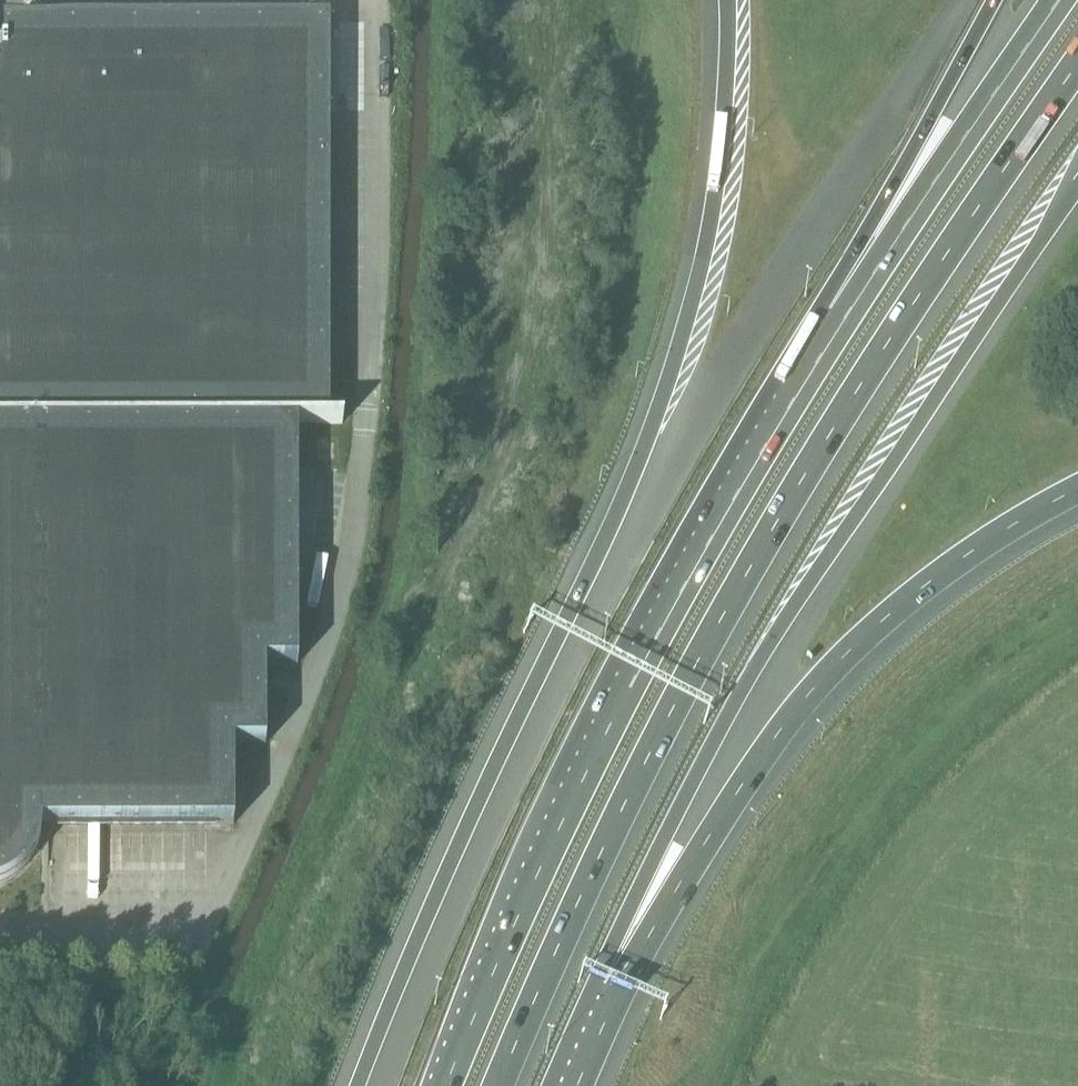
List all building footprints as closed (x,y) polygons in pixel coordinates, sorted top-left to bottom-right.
[(1,884),(4,883),(6,882),(8,881),(11,879),(13,878),(15,876),(17,875),(19,873),(21,871),(23,869),(25,868),(26,866),(28,864),(29,861),(31,859),(32,857),(34,855),(35,853),(36,850),(36,849),(37,848),(37,847),(37,846),(38,846),(38,845),(38,844),(38,843),(39,842),(39,841),(39,840),(40,839),(40,838),(40,837),(40,836),(40,835),(41,834),(41,833),(41,832),(41,831),(41,830),(41,829),(41,828),(41,827),(41,826),(41,825),(48,824),(233,824),(233,745),(265,745),(265,665),(297,665),(297,503),(296,472),(296,425),(343,425),(343,422),(329,421),(329,400),(329,357),(329,20),(157,21),(136,21),(56,21),(25,21),(25,0),(0,0),(0,885),(1,884)]
